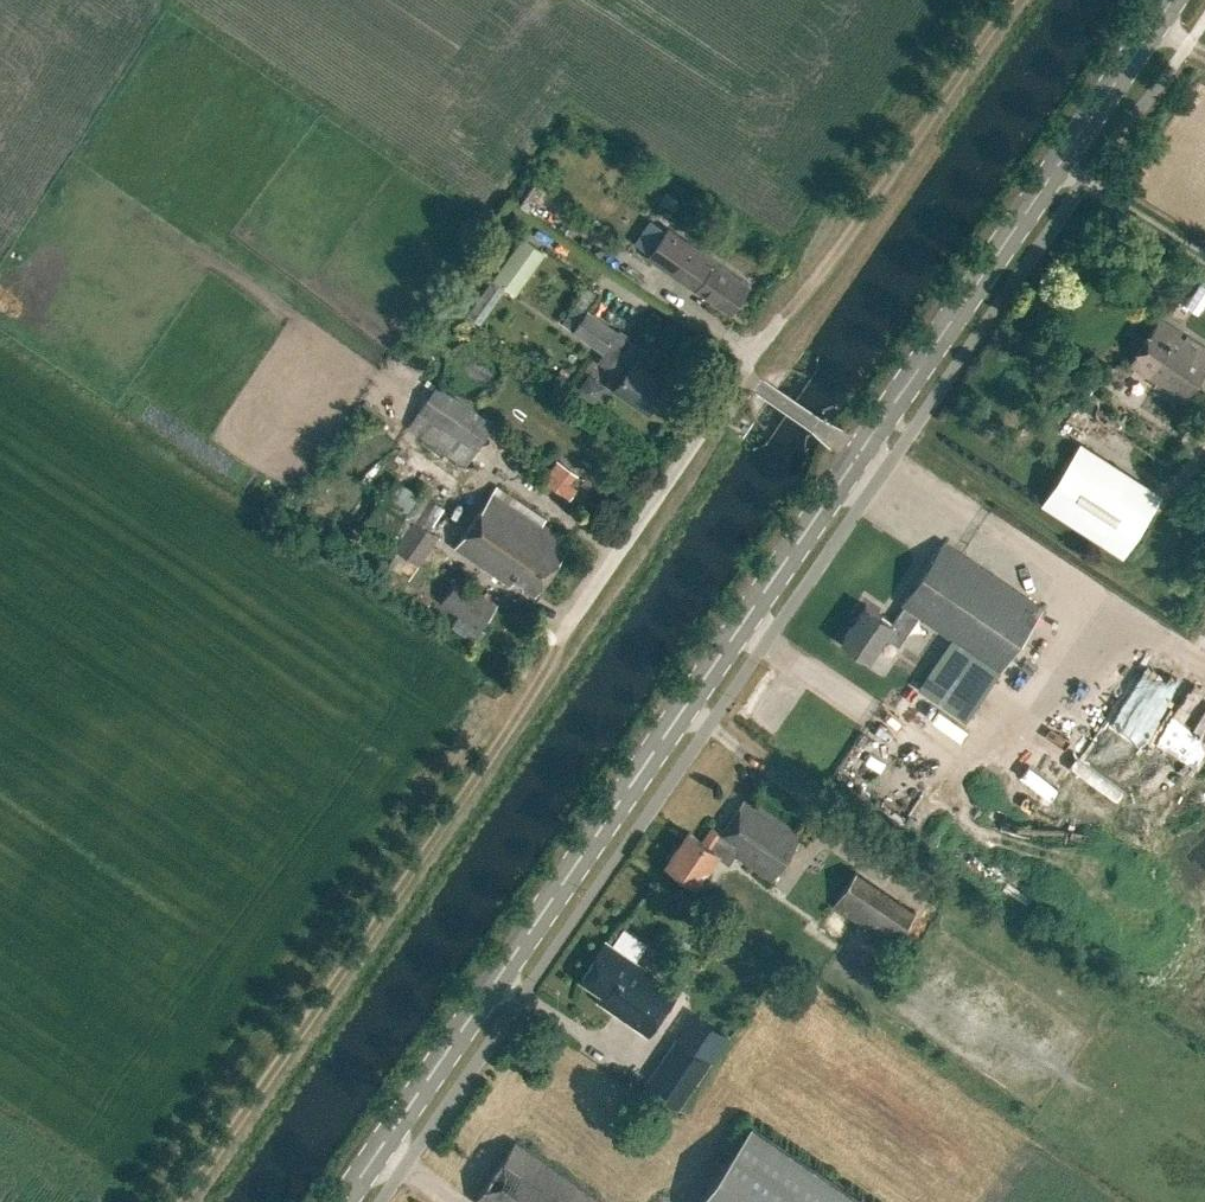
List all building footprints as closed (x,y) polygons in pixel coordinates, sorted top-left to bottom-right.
[(539,178),(524,201),(533,208),(549,185),(539,178)] [(731,312),(750,284),(676,234),(666,226),(647,254),(658,261),(683,278),(698,288),(697,289),(731,312)] [(515,292),(544,251),(522,235),(492,276),(515,292)] [(648,414),(669,384),(635,361),(643,349),(618,332),(619,331),(587,309),(598,294),(586,285),(561,321),(573,329),(604,350),(598,360),(622,377),(613,390),(648,414)] [(1204,369),(1204,346),(1161,317),(1130,364),(1156,381),(1155,385),(1185,402),(1204,369)] [(477,451),(494,423),(436,385),(419,410),(410,425),(447,448),(466,460),(474,449),(477,451)] [(1122,555),(1160,496),(1080,444),(1042,503),(1122,555)] [(568,492),(578,470),(552,459),(542,481),(568,492)] [(419,492),(398,478),(366,526),(383,537),(384,539),(379,546),(387,551),(391,544),(421,563),(439,535),(432,531),(443,514),(432,506),(434,504),(418,493),(419,492)] [(535,593),(571,542),(543,523),(546,518),(497,485),(455,546),(511,584),(514,579),(535,593)] [(1000,670),(1043,607),(945,541),(901,605),(904,607),(893,622),(865,604),(842,638),(870,658),(886,636),(899,645),(919,615),(1000,670)] [(392,550),(386,564),(406,572),(411,558),(392,550)] [(498,603),(459,577),(449,592),(442,602),(481,628),(498,603)] [(740,845),(734,854),(773,880),(803,834),(746,797),(723,832),(722,833),(740,845)] [(667,862),(697,883),(718,853),(729,860),(734,854),(740,845),(722,833),(723,832),(712,825),(703,839),(689,829),(667,862)] [(827,909),(889,946),(913,906),(850,869),(827,909)] [(648,1034),(679,990),(606,941),(581,978),(603,993),(598,1000),(648,1034)] [(678,1106),(711,1058),(710,1057),(677,1035),(676,1034),(643,1082),(678,1106)] [(752,1125),(700,1201),(865,1201),(752,1125)] [(515,1140),(474,1199),(478,1201),(605,1201),(515,1140)]
